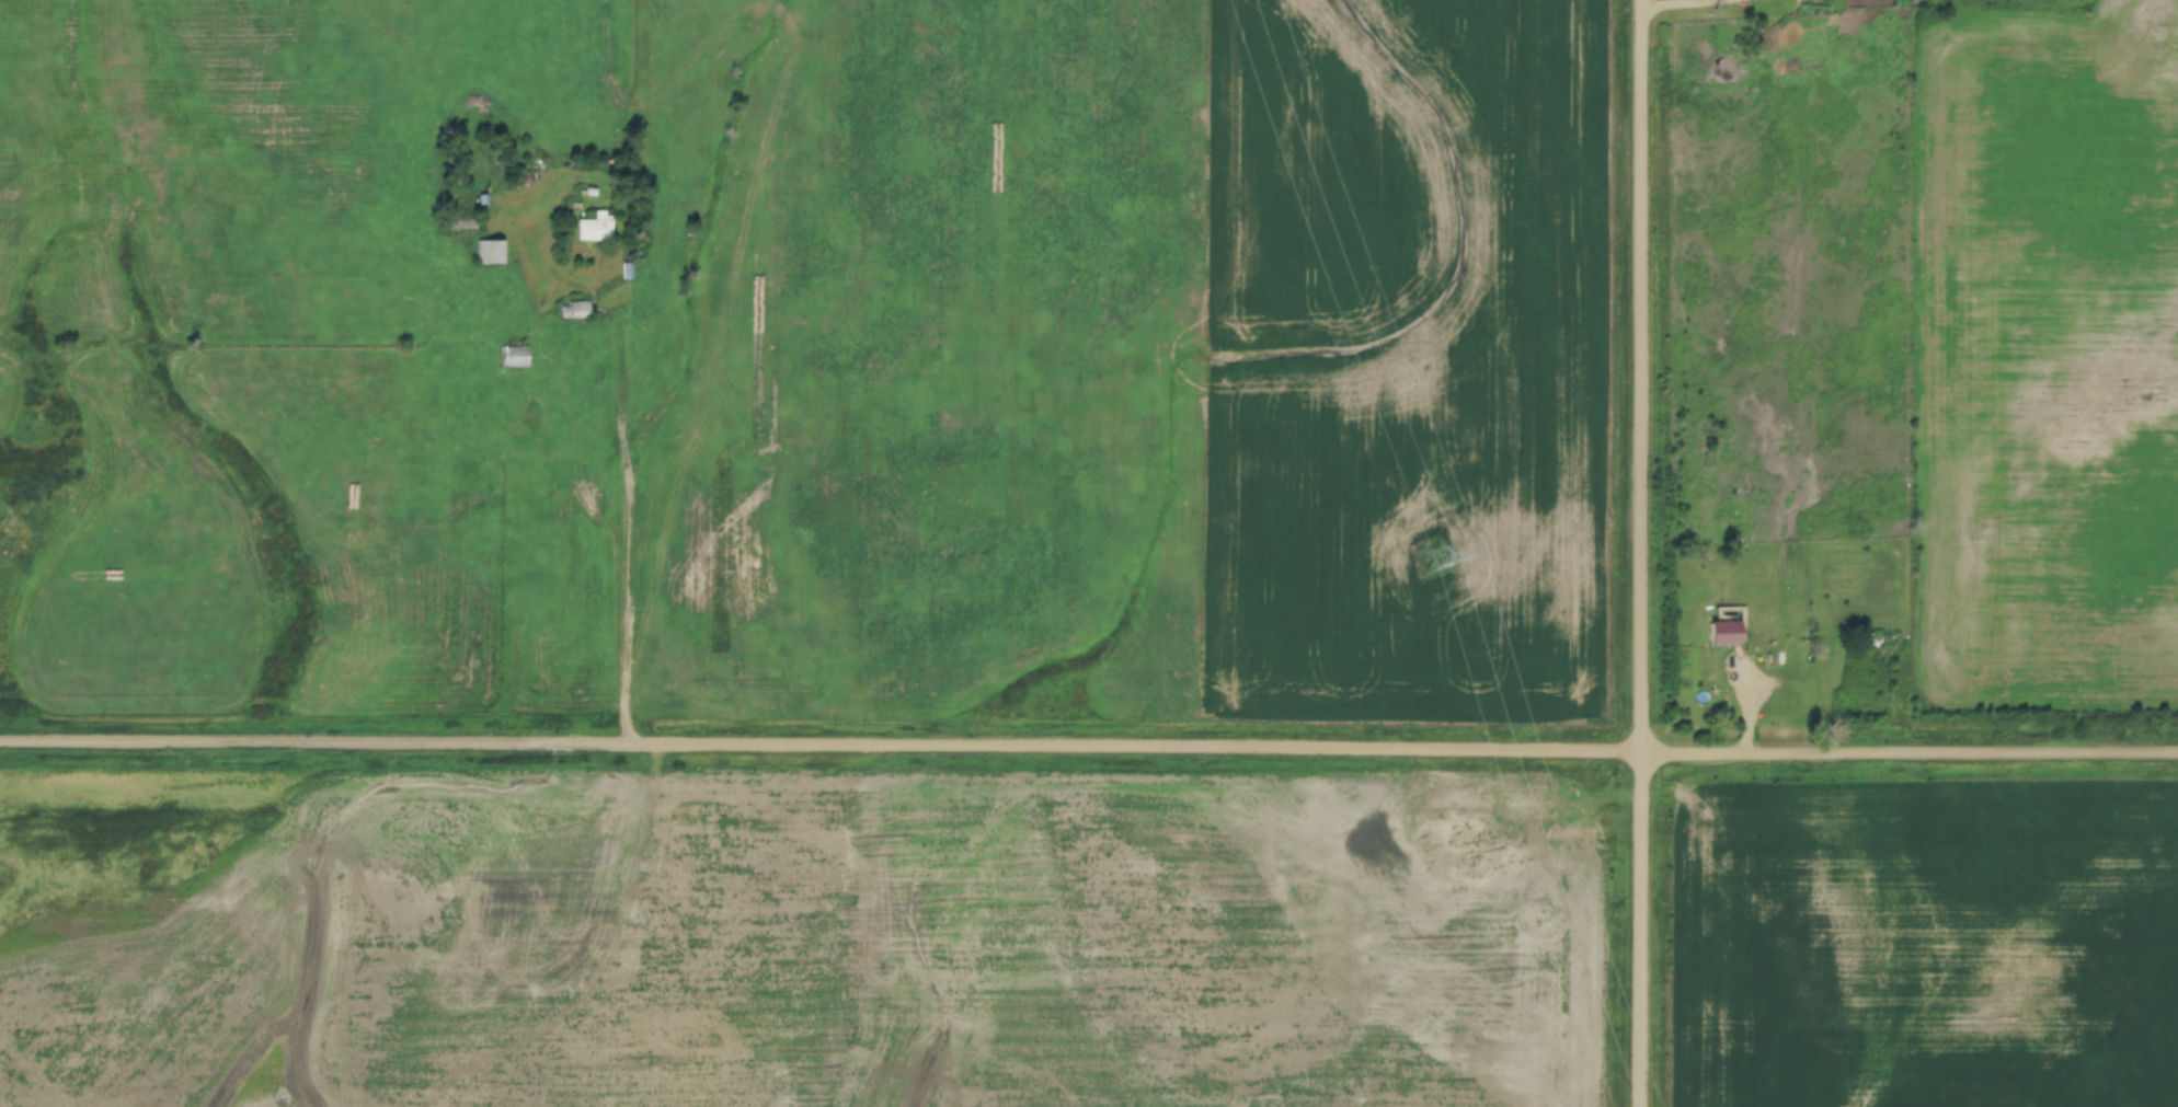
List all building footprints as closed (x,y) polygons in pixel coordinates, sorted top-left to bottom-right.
[(574,241),(610,241),(610,218),(574,218),(574,241)] [(447,231),(474,230),(474,222),(447,222),(447,231)] [(499,265),(499,241),(475,241),(475,265),(499,265)] [(586,302),(564,302),(564,319),(586,319),(586,302)] [(526,348),(498,348),(498,368),(526,368),(526,348)] [(1705,621),(1705,646),(1736,646),(1736,621),(1705,621)]
